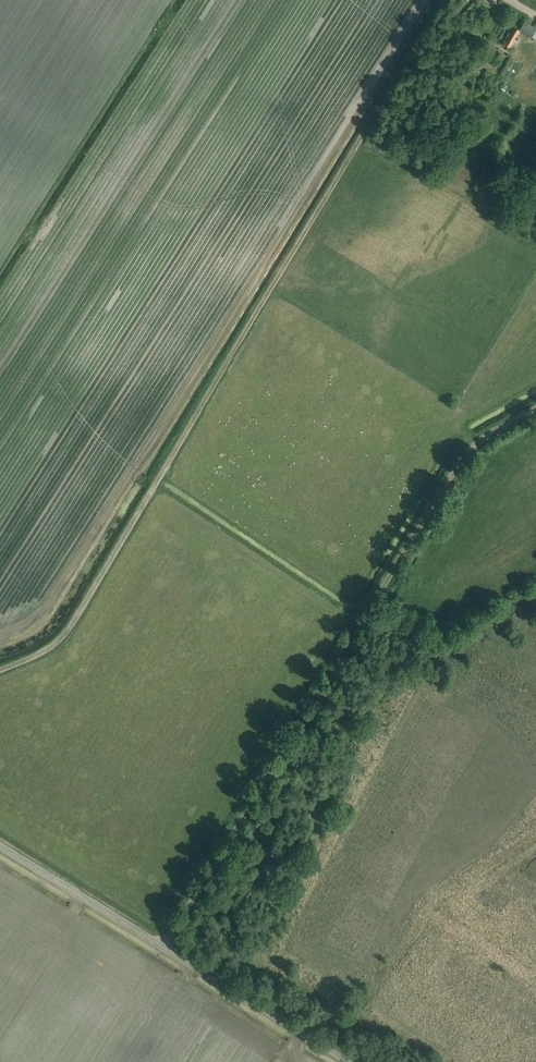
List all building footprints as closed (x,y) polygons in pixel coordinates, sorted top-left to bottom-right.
[(535,31),(535,26),(525,20),(520,29),(533,36),(535,31)] [(516,26),(506,43),(510,45),(520,29),(516,26)] [(478,44),(495,55),(503,42),(492,35),(487,43),(481,39),(478,44)] [(484,58),(472,65),(476,71),(488,64),(484,58)] [(481,94),(486,97),(497,80),(491,76),(481,94)]
